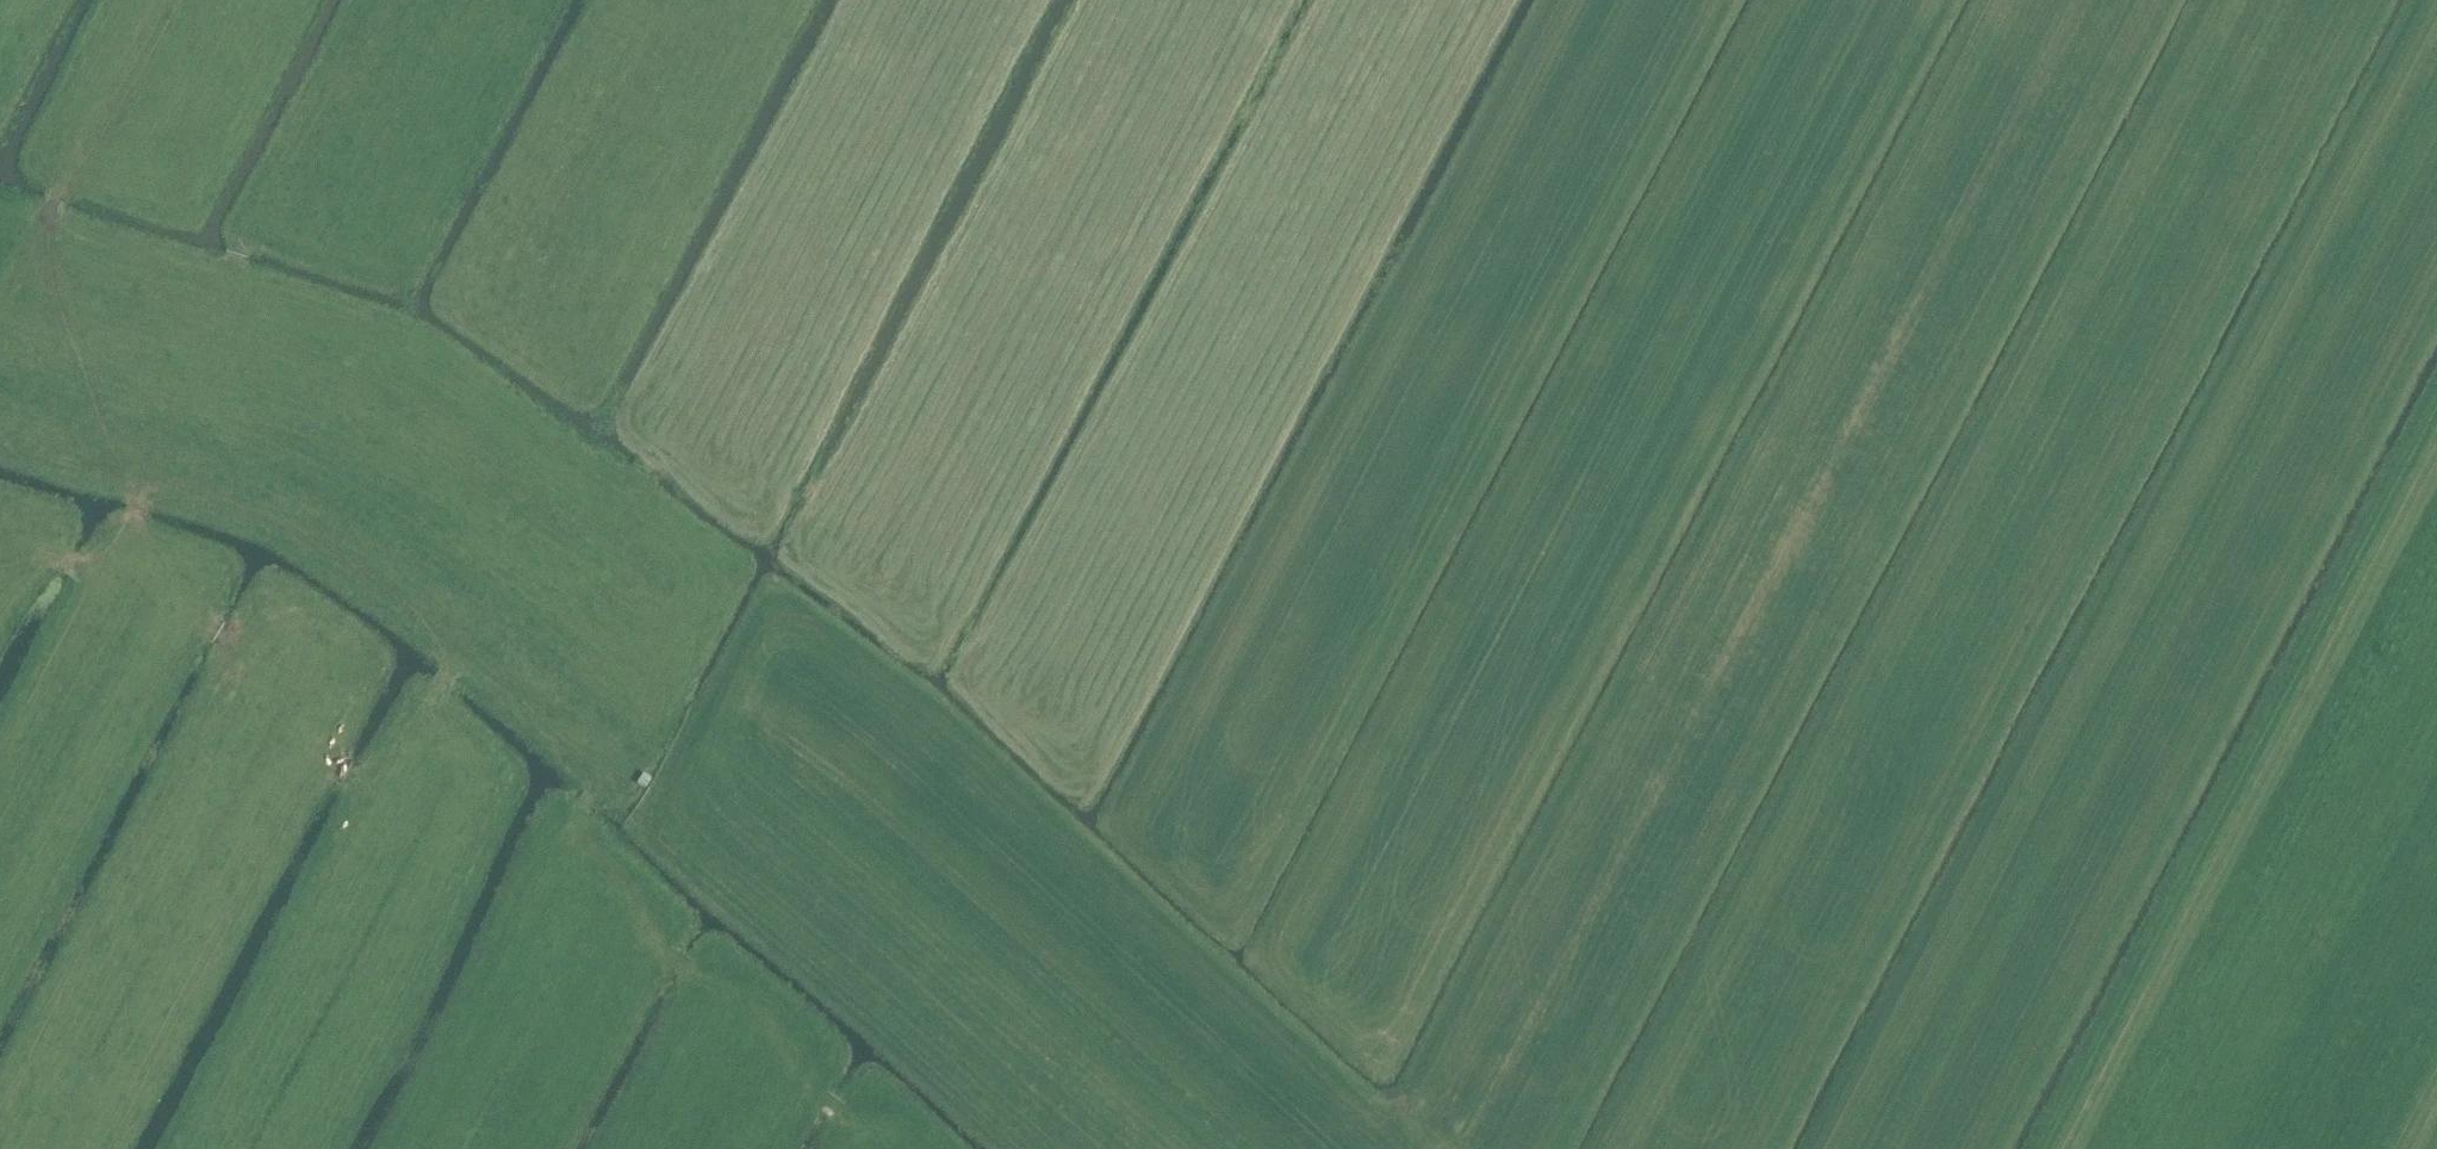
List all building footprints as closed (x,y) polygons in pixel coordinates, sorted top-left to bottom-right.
[(641,780),(636,790),(644,794),(650,784),(641,780)]
